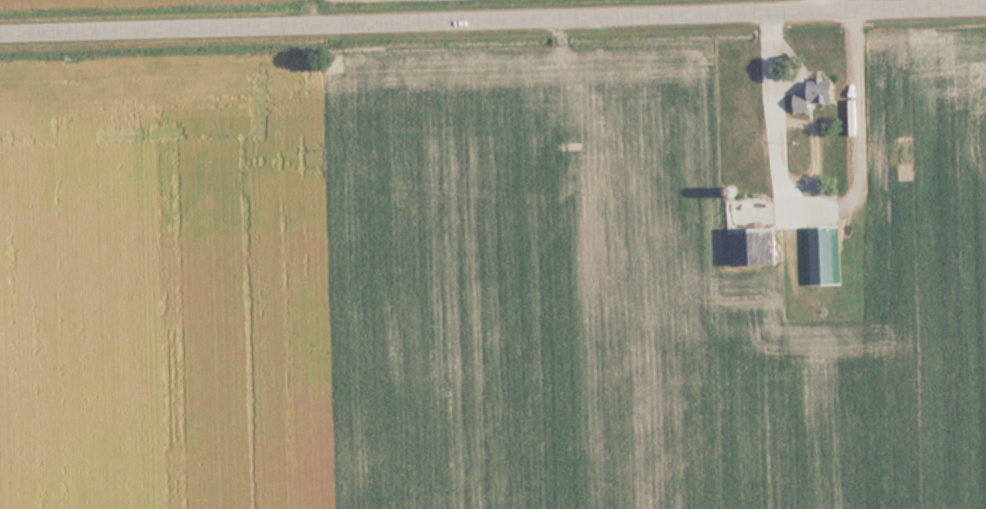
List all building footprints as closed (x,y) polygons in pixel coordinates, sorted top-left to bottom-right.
[(795,94),(796,112),(813,111),(813,106),(838,104),(837,79),(810,81),(811,93),(795,94)] [(778,266),(778,229),(734,229),(735,266),(778,266)]
